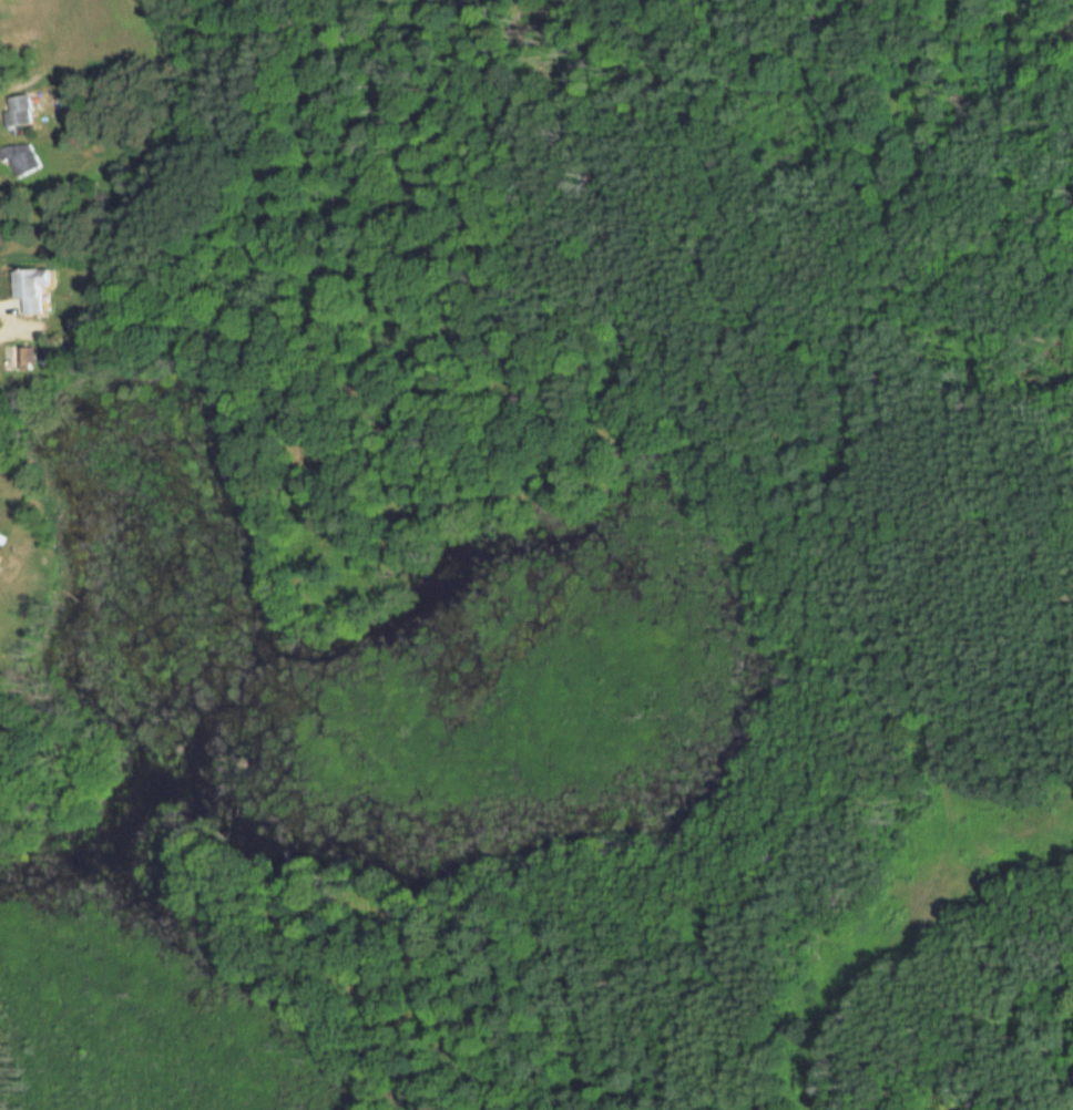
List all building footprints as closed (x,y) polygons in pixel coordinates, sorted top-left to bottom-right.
[(0,109),(4,127),(30,122),(24,90),(3,93),(6,108),(0,109)] [(37,166),(27,143),(5,153),(16,176),(37,166)] [(42,268),(19,268),(19,313),(42,313),(42,268)]
